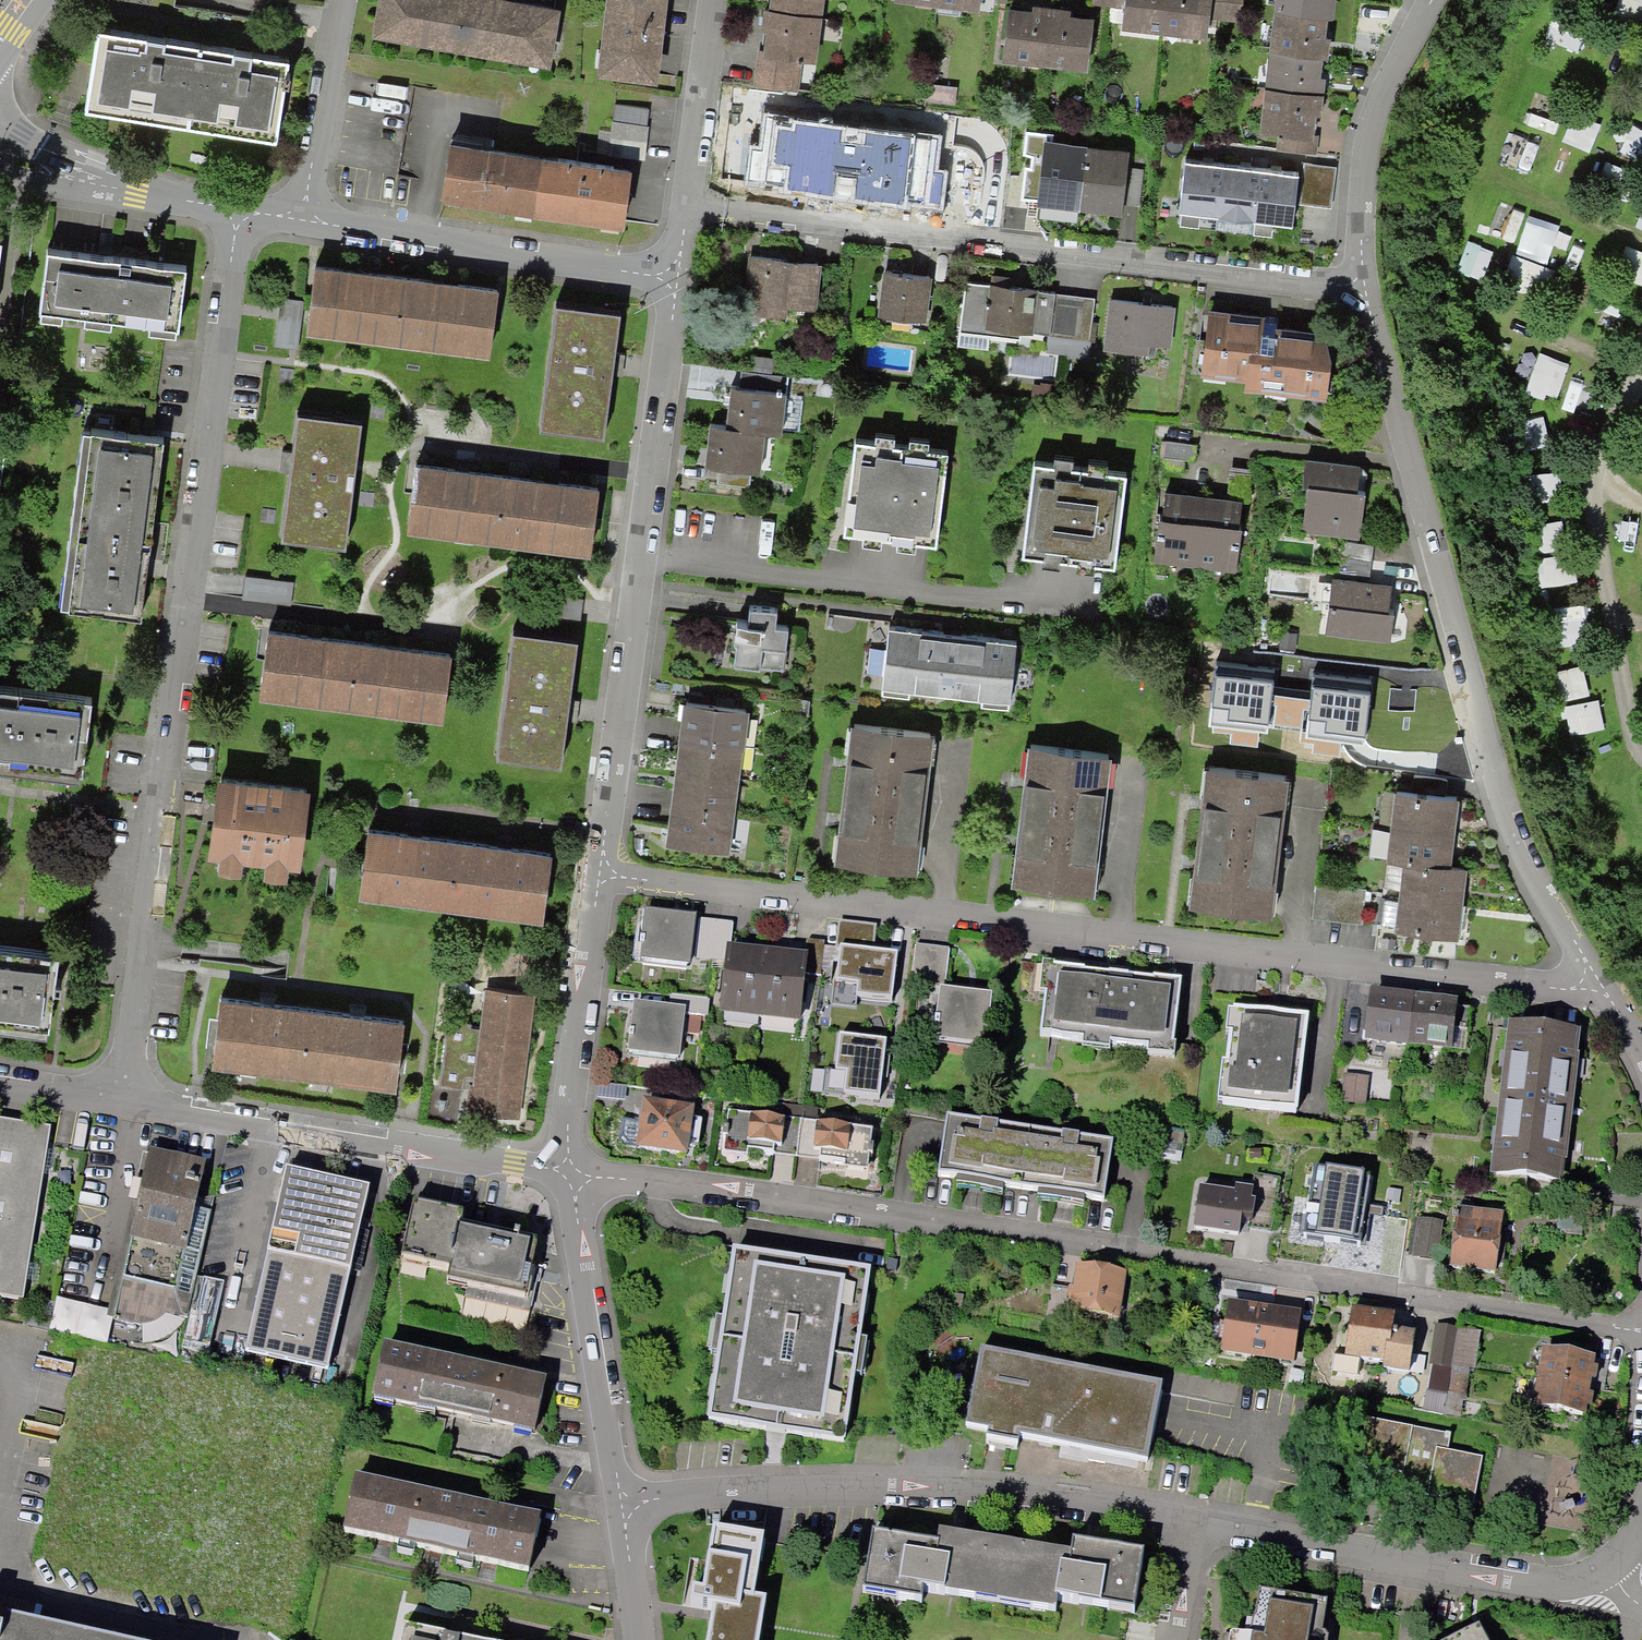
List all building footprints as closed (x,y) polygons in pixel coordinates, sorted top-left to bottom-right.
[(488,0),(376,0),(370,31),(539,60),(547,10),(488,0)] [(597,79),(656,86),(667,0),(608,0),(597,79)] [(768,11),(822,17),(824,0),(769,0),(768,11)] [(980,10),(982,0),(937,0),(937,5),(980,10)] [(1090,3),(1124,8),(1128,8),(1129,0),(1090,0),(1090,3)] [(1128,8),(1124,8),(1122,32),(1161,36),(1166,0),(1129,0),(1128,8)] [(1161,36),(1210,41),(1213,17),(1208,16),(1211,0),(1166,0),(1161,36)] [(1208,16),(1213,17),(1242,21),(1245,0),(1211,0),(1208,16)] [(1045,66),(1052,7),(1030,4),(1030,7),(1006,5),(1000,61),(1045,66)] [(1329,13),(1274,6),(1268,52),(1324,59),(1329,13)] [(1073,10),(1052,7),(1045,66),(1089,71),(1097,16),(1072,13),(1073,10)] [(822,17),(768,11),(763,54),(799,58),(817,60),(822,17)] [(80,106),(273,137),(286,59),(93,29),(80,106)] [(1324,59),(1268,52),(1264,88),(1319,95),(1324,59)] [(795,91),(799,58),(763,54),(758,54),(754,86),(795,91)] [(1319,95),(1264,88),(1259,131),(1276,133),(1314,138),(1319,95)] [(827,114),(774,109),(767,178),(798,181),(799,170),(821,172),(827,114)] [(1314,138),(1276,133),(1274,150),(1312,155),(1314,138)] [(1126,150),(1043,140),(1036,203),(1119,213),(1126,150)] [(444,198),(623,220),(629,169),(450,148),(444,198)] [(1302,173),(1184,159),(1178,216),(1297,230),(1302,173)] [(185,266),(44,249),(37,310),(177,327),(185,266)] [(750,257),(743,315),(784,319),(785,306),(811,309),(816,264),(750,257)] [(313,267),(305,327),(487,350),(495,290),(449,284),(358,273),(313,267)] [(877,315),(923,320),(928,277),(882,272),(877,315)] [(1052,293),(964,284),(958,333),(1019,340),(1021,330),(1047,333),(1052,293)] [(622,296),(559,288),(544,414),(607,421),(622,296)] [(1091,298),(1052,293),(1047,333),(1087,337),(1091,298)] [(1172,307),(1106,300),(1100,353),(1125,356),(1126,344),(1167,348),(1172,307)] [(1273,316),(1204,311),(1200,373),(1243,376),(1242,390),(1319,396),(1323,332),(1273,328),(1273,316)] [(760,429),(777,431),(784,374),(751,370),(749,387),(728,384),(723,424),(760,429)] [(366,409),(302,402),(287,527),(350,535),(366,409)] [(747,484),(749,468),(755,469),(760,429),(723,424),(706,422),(701,462),(716,464),(714,480),(747,484)] [(1196,428),(1165,425),(1162,453),(1194,456),(1196,428)] [(170,437),(88,427),(65,605),(147,615),(170,437)] [(842,530),(863,532),(862,540),(880,542),(881,535),(897,537),(896,544),(914,547),(915,539),(935,541),(947,447),(927,444),(928,437),(910,434),(909,442),(893,440),(894,432),(876,430),(875,438),(854,435),(842,530)] [(1021,552),(1041,554),(1040,562),(1059,564),(1060,557),(1075,558),(1074,566),(1093,569),(1094,561),(1114,563),(1125,469),(1105,466),(1106,459),(1088,456),(1087,464),(1071,462),(1072,454),(1054,452),(1053,460),(1033,457),(1021,552)] [(1365,468),(1307,461),(1299,524),(1357,532),(1365,468)] [(417,464),(410,523),(592,546),(599,487),(554,481),(463,469),(417,464)] [(1242,497),(1160,488),(1152,556),(1234,565),(1242,497)] [(1371,542),(1341,538),(1337,571),(1367,575),(1371,542)] [(1393,606),(1388,605),(1391,584),(1331,576),(1324,628),(1389,637),(1393,606)] [(787,624),(775,623),(777,607),(751,604),(749,619),(736,617),(733,641),(737,641),(734,661),(782,667),(787,624)] [(1016,640),(888,625),(881,689),(908,692),(909,686),(981,695),(980,701),(1008,704),(1016,640)] [(560,746),(574,632),(516,626),(503,739),(560,746)] [(271,629),(264,689),(446,712),(453,652),(407,646),(316,635),(271,629)] [(1275,681),(1216,674),(1209,726),(1268,734),(1275,681)] [(0,685),(0,758),(83,768),(92,696),(0,685)] [(1370,693),(1313,686),(1307,738),(1363,745),(1364,738),(1365,738),(1370,693)] [(735,741),(739,706),(678,698),(674,733),(735,741)] [(838,812),(832,857),(907,866),(924,731),(849,721),(843,767),(838,812)] [(730,775),(735,741),(674,733),(670,768),(730,775)] [(1016,834),(1010,879),(1085,888),(1102,752),(1027,743),(1021,788),(1016,834)] [(1195,855),(1189,900),(1264,909),(1281,773),(1206,764),(1200,810),(1195,855)] [(726,810),(730,775),(670,768),(665,803),(726,810)] [(1448,779),(1415,775),(1414,790),(1398,788),(1394,822),(1455,830),(1459,796),(1446,794),(1448,779)] [(302,858),(310,789),(225,778),(217,847),(302,858)] [(722,845),(726,810),(665,803),(661,838),(722,845)] [(1394,822),(1390,856),(1406,858),(1451,863),(1455,830),(1394,822)] [(366,831),(359,890),(541,913),(548,854),(503,848),(411,837),(366,831)] [(1406,858),(1402,892),(1463,899),(1467,865),(1451,863),(1406,858)] [(1402,892),(1398,926),(1459,933),(1463,899),(1402,892)] [(0,946),(0,1019),(49,1025),(58,954),(0,946)] [(1036,1035),(1167,1051),(1175,982),(1044,966),(1036,1035)] [(456,1080),(467,1081),(463,1109),(510,1115),(526,993),(482,988),(477,1028),(463,1027),(464,1022),(441,1019),(433,1085),(455,1088),(456,1080)] [(1369,1038),(1410,1043),(1415,999),(1374,994),(1369,1038)] [(396,1020),(214,997),(207,1057),(252,1062),(342,1074),(389,1080),(396,1020)] [(1456,1003),(1415,999),(1410,1043),(1451,1047),(1451,1046),(1466,1048),(1471,1007),(1456,1005),(1456,1003)] [(1216,1103),(1221,1103),(1220,1107),(1295,1116),(1307,1020),(1232,1011),(1232,1013),(1227,1013),(1224,1034),(1229,1035),(1225,1066),(1221,1065),(1216,1103)] [(1558,1175),(1563,1133),(1568,1133),(1575,1074),(1570,1074),(1575,1032),(1514,1025),(1497,1167),(1558,1175)] [(0,1122),(0,1298),(15,1300),(43,1129),(0,1122)] [(155,1318),(159,1314),(180,1318),(204,1213),(187,1209),(197,1168),(144,1156),(107,1320),(126,1324),(140,1325),(149,1322),(155,1318)] [(245,1349),(327,1368),(370,1183),(285,1163),(266,1247),(268,1248),(245,1349)] [(459,1216),(408,1206),(396,1264),(443,1274),(441,1285),(521,1301),(530,1303),(537,1269),(528,1267),(533,1246),(516,1242),(516,1239),(506,1237),(505,1240),(456,1229),(459,1216)] [(843,1445),(853,1377),(859,1378),(864,1343),(858,1342),(868,1274),(729,1254),(719,1321),(713,1320),(708,1355),(714,1356),(703,1425),(843,1445)] [(372,1391),(453,1410),(465,1356),(385,1337),(372,1391)] [(546,1374),(465,1356),(453,1410),(534,1428),(546,1374)] [(966,1430),(989,1434),(987,1442),(1015,1448),(1016,1440),(1146,1464),(1160,1390),(980,1356),(966,1430)] [(1482,1459),(1447,1452),(1450,1436),(1364,1420),(1355,1467),(1389,1473),(1386,1488),(1425,1496),(1425,1497),(1473,1506),(1482,1459)] [(484,1497),(481,1511),(354,1483),(343,1532),(526,1572),(537,1523),(532,1522),(535,1508),(484,1497)] [(763,1604),(750,1602),(760,1542),(710,1534),(697,1610),(710,1612),(706,1639),(757,1639),(763,1604)] [(1054,1614),(1056,1602),(1133,1614),(1142,1557),(1073,1546),(1071,1558),(938,1537),(936,1548),(870,1538),(861,1594),(918,1603),(920,1592),(1054,1614)] [(1314,1638),(1318,1638),(1323,1606),(1254,1595),(1250,1623),(1256,1624),(1253,1639),(1314,1639),(1314,1638)] [(0,1622),(0,1639),(80,1639),(0,1622)] [(403,1628),(400,1639),(458,1639),(403,1628)] [(1478,1632),(1462,1639),(1482,1639),(1478,1632)]
